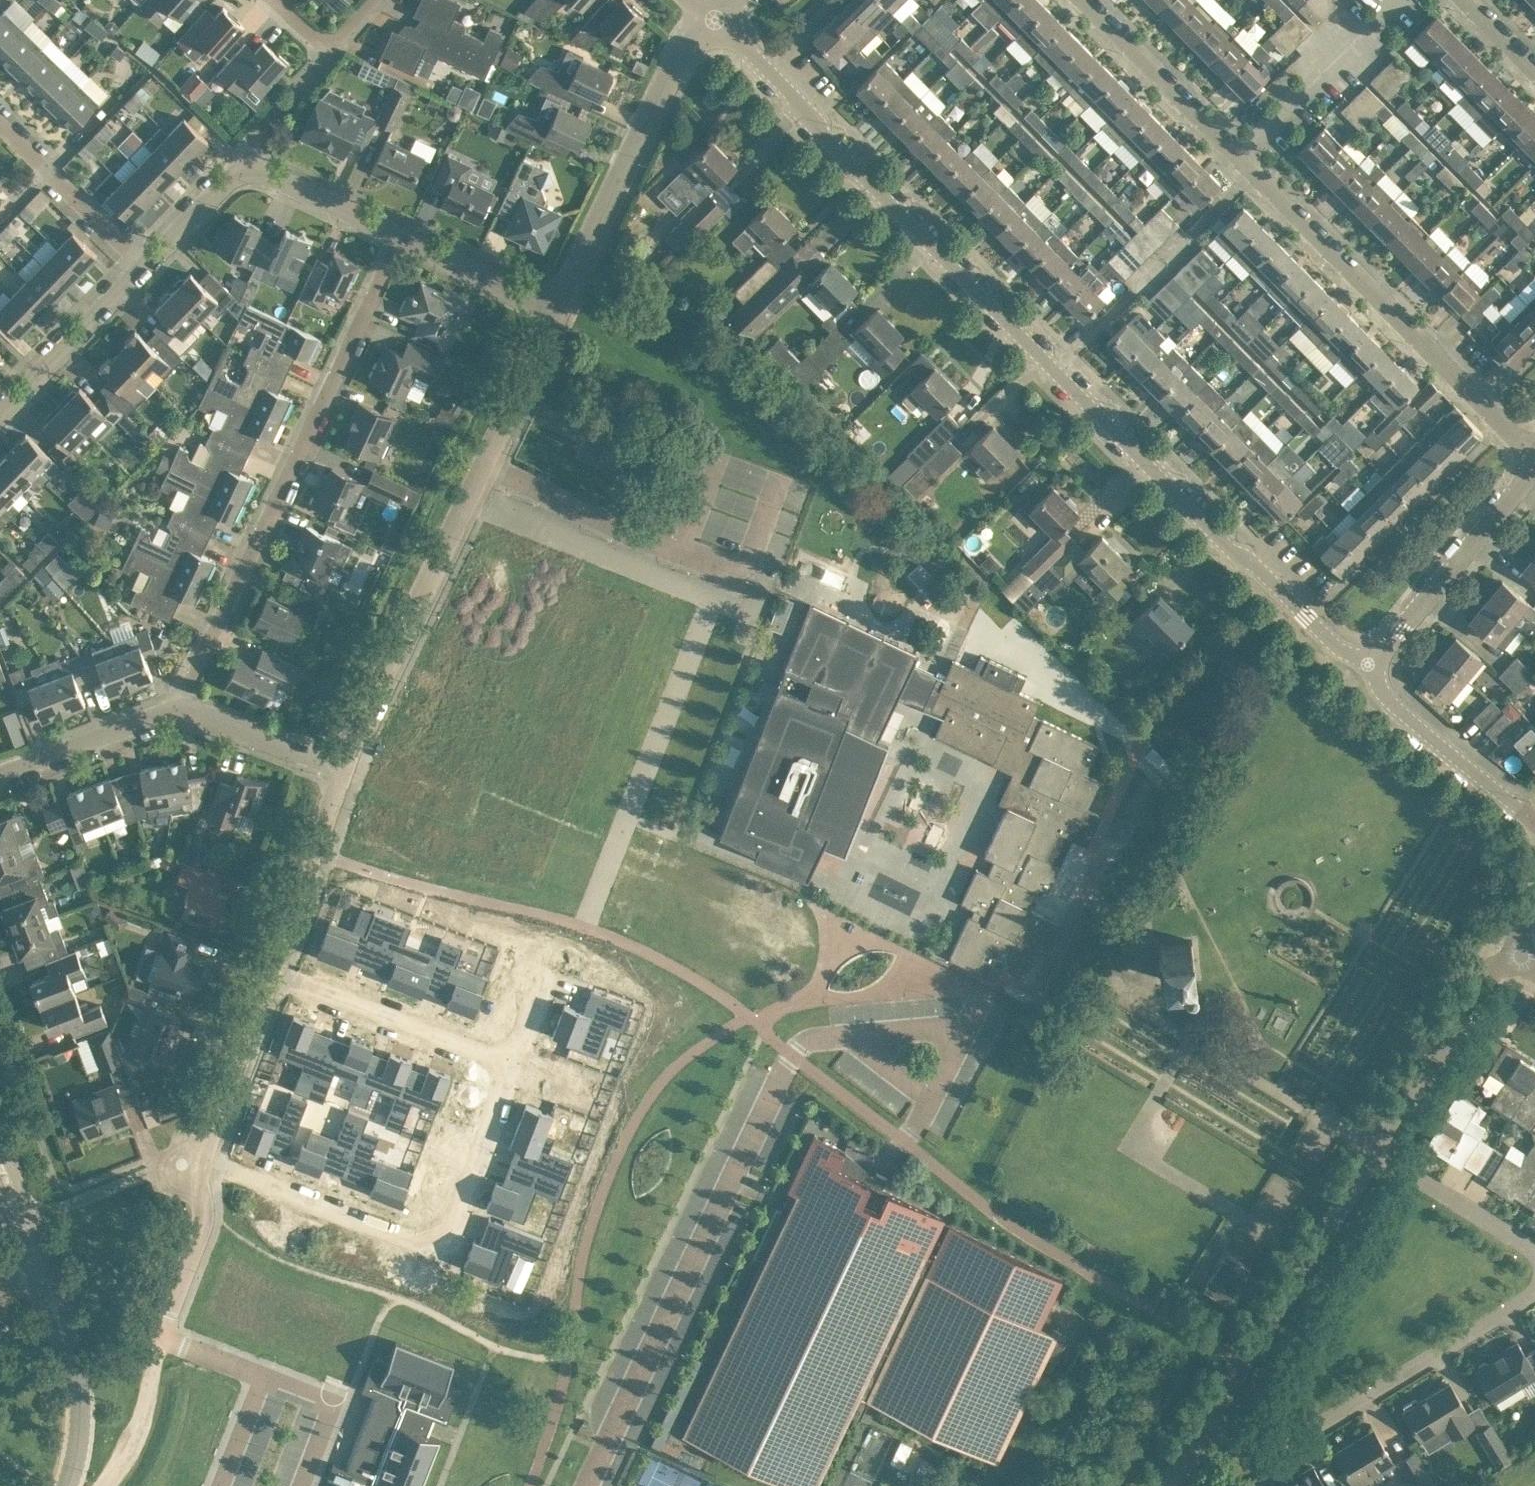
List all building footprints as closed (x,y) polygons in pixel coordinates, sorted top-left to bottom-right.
[(46,5),(55,11),(62,2),(60,0),(49,0),(46,5)] [(140,3),(160,21),(171,9),(181,18),(196,0),(143,0),(140,3)] [(409,24),(492,61),(505,33),(490,26),(484,39),(464,30),(467,24),(451,17),(458,1),(455,0),(419,0),(421,1),(416,11),(416,12),(423,16),(426,17),(421,28),(414,25),(410,23),(409,24)] [(531,23),(535,16),(538,17),(551,2),(557,7),(565,0),(534,0),(519,17),(531,23)] [(644,16),(641,14),(643,12),(633,3),(631,5),(625,0),(621,0),(615,7),(607,0),(604,0),(571,38),(585,44),(591,37),(594,40),(606,30),(615,38),(610,50),(621,55),(629,38),(627,36),(644,16)] [(876,31),(877,31),(871,25),(880,16),(878,14),(887,6),(881,0),(851,0),(848,3),(876,31)] [(887,6),(887,5),(893,10),(903,0),(881,0),(887,6)] [(982,0),(999,18),(1017,0),(982,0)] [(999,18),(1016,35),(1046,6),(1040,0),(1017,0),(999,18)] [(1175,23),(1198,0),(1163,0),(1157,5),(1175,23)] [(1192,41),(1216,17),(1200,0),(1198,0),(1175,23),(1192,41)] [(1228,24),(1236,16),(1221,0),(1205,0),(1228,24)] [(1268,1),(1285,19),(1294,11),(1282,0),(1269,0),(1268,1)] [(1324,17),(1307,0),(1305,0),(1298,7),(1316,25),(1324,17)] [(1324,17),(1332,9),(1323,0),(1307,0),(1324,17)] [(1332,9),(1341,0),(1323,0),(1332,9)] [(859,49),(876,31),(848,3),(830,20),(859,49)] [(942,5),(922,23),(940,41),(952,30),(952,29),(959,23),(942,5)] [(218,54),(236,33),(232,30),(240,20),(223,6),(216,15),(206,7),(178,40),(187,48),(185,50),(195,59),(204,48),(202,46),(205,42),(218,54)] [(1046,6),(1016,35),(1015,37),(1033,54),(1034,53),(1063,24),(1046,6)] [(23,28),(4,9),(0,13),(0,52),(23,28)] [(901,21),(908,28),(909,27),(913,32),(915,30),(922,23),(911,11),(901,21)] [(1285,19),(1303,37),(1311,29),(1294,11),(1285,19)] [(1412,39),(1429,56),(1453,32),(1436,15),(1412,39)] [(84,26),(93,32),(100,23),(91,16),(84,26)] [(1216,17),(1192,41),(1210,59),(1234,35),(1234,34),(1239,29),(1232,22),(1226,27),(1216,17)] [(1285,19),(1277,27),(1295,45),(1303,37),(1285,19)] [(109,20),(104,26),(109,30),(113,33),(119,25),(113,20),(109,20)] [(865,71),(872,63),(865,56),(866,56),(859,49),(830,20),(813,37),(833,57),(842,48),(865,71)] [(900,36),(908,28),(901,21),(893,29),(900,36)] [(100,23),(93,32),(102,39),(109,30),(104,26),(100,23)] [(933,48),(940,41),(922,23),(915,30),(932,49),(933,48)] [(384,40),(379,51),(383,53),(382,56),(413,70),(420,55),(435,62),(438,56),(485,77),(491,64),(492,61),(409,24),(408,27),(404,35),(397,32),(393,30),(392,32),(388,42),(384,40)] [(1063,24),(1034,53),(1051,71),(1081,42),(1063,24)] [(1286,54),(1295,45),(1277,27),(1268,36),(1286,54)] [(0,52),(0,59),(8,67),(9,66),(17,73),(42,46),(23,28),(0,52)] [(952,30),(940,41),(949,50),(950,50),(949,50),(955,44),(963,53),(971,45),(962,37),(961,38),(952,30)] [(1453,32),(1429,56),(1430,57),(1435,53),(1443,60),(1438,65),(1446,74),(1471,50),(1453,32)] [(1234,35),(1210,59),(1227,77),(1252,53),(1234,35)] [(143,38),(135,49),(152,62),(155,64),(163,53),(143,38)] [(261,91),(287,62),(263,41),(246,60),(237,52),(246,42),(245,41),(217,72),(239,92),(250,80),(261,91)] [(933,48),(950,66),(958,58),(950,50),(949,50),(940,41),(933,48)] [(1051,71),(1068,88),(1098,59),(1081,42),(1051,71)] [(120,59),(126,50),(117,43),(111,52),(120,59)] [(1245,95),(1270,70),(1262,61),(1271,53),(1261,43),(1252,53),(1227,77),(1245,95)] [(980,55),(971,45),(963,53),(972,62),(980,55)] [(42,46),(17,73),(24,80),(22,81),(34,93),(61,64),(42,46)] [(508,46),(500,63),(514,70),(522,53),(508,46)] [(876,46),(866,56),(865,56),(872,63),(883,53),(876,46)] [(1471,50),(1446,74),(1448,75),(1444,79),(1452,86),(1455,83),(1464,92),(1488,68),(1471,50)] [(1404,82),(1413,73),(1395,55),(1387,64),(1404,82)] [(612,73),(581,58),(574,74),(558,69),(555,75),(537,67),(527,78),(584,105),(589,93),(600,98),(605,88),(608,89),(613,78),(611,77),(612,73)] [(637,58),(633,68),(644,73),(649,64),(637,58)] [(967,83),(968,83),(975,76),(958,58),(950,66),(951,66),(946,71),(962,88),(967,83)] [(857,88),(874,105),(903,78),(885,59),(857,88)] [(1098,59),(1068,88),(1086,106),(1090,102),(1115,76),(1098,59)] [(358,73),(373,80),(379,67),(364,60),(358,73)] [(61,64),(34,93),(46,104),(47,102),(55,109),(80,83),(61,64)] [(1387,64),(1378,72),(1396,90),(1404,82),(1387,64)] [(1488,68),(1464,92),(1481,109),(1506,85),(1488,68)] [(1016,71),(1006,81),(998,88),(1007,97),(1014,90),(1025,80),(1016,71)] [(989,79),(998,88),(1006,81),(996,72),(989,79)] [(1388,98),(1396,90),(1378,72),(1370,80),(1388,98)] [(181,91),(192,100),(208,82),(197,73),(181,91)] [(398,76),(378,119),(377,121),(393,128),(414,84),(398,76)] [(984,85),(975,76),(968,83),(976,92),(984,85)] [(1115,76),(1090,102),(1108,120),(1133,95),(1115,76)] [(903,78),(874,105),(892,123),(921,95),(903,78)] [(80,83),(55,109),(62,116),(60,118),(72,130),(100,102),(80,83)] [(446,96),(472,108),(480,89),(466,83),(464,88),(452,83),(446,96)] [(1358,93),(1376,111),(1384,103),(1366,84),(1358,93)] [(1474,117),(1492,135),(1523,103),(1506,85),(1481,109),(1482,110),(1474,117)] [(362,152),(377,121),(378,119),(362,112),(366,105),(330,88),(321,97),(319,96),(301,136),(343,156),(348,145),(362,152)] [(131,96),(140,105),(146,98),(137,89),(131,96)] [(1349,101),(1367,119),(1376,111),(1358,93),(1349,101)] [(515,114),(505,126),(518,132),(562,152),(567,141),(573,144),(578,146),(583,136),(585,137),(591,126),(588,124),(590,121),(560,106),(561,102),(546,95),(536,116),(533,123),(515,114)] [(921,95),(892,123),(909,141),(938,113),(921,95)] [(1133,95),(1108,120),(1102,125),(1119,143),(1122,140),(1123,141),(1151,113),(1133,95)] [(134,110),(140,105),(131,96),(125,101),(134,110)] [(485,96),(477,113),(490,119),(498,102),(485,96)] [(1397,107),(1405,115),(1413,107),(1405,99),(1397,107)] [(1359,127),(1362,124),(1367,119),(1349,101),(1341,109),(1359,127)] [(994,109),(1002,118),(1010,111),(1001,102),(994,109)] [(1376,111),(1367,119),(1362,124),(1365,127),(1379,114),(1384,120),(1382,121),(1390,129),(1400,120),(1384,103),(1376,111)] [(1492,135),(1500,127),(1516,145),(1534,127),(1534,115),(1523,103),(1492,135)] [(1024,115),(1033,123),(1040,116),(1031,107),(1024,115)] [(1405,115),(1422,133),(1431,125),(1413,107),(1405,115)] [(1019,121),(1010,111),(1002,118),(1011,128),(1019,121)] [(938,113),(909,141),(927,159),(947,139),(956,130),(939,112),(938,113)] [(1151,113),(1123,141),(1139,157),(1168,129),(1151,113)] [(168,133),(192,156),(208,140),(184,116),(168,133)] [(1033,123),(1050,141),(1058,134),(1057,134),(1040,116),(1033,123)] [(1294,144),(1317,168),(1342,144),(1319,120),(1294,144)] [(1402,137),(1410,145),(1418,138),(1400,120),(1390,129),(1400,139),(1402,137)] [(100,128),(109,136),(115,130),(106,121),(100,128)] [(1422,133),(1439,150),(1448,142),(1439,134),(1441,132),(1433,125),(1432,126),(1431,125),(1422,133)] [(1516,145),(1518,146),(1522,141),(1530,148),(1525,153),(1534,163),(1534,162),(1534,127),(1516,145)] [(103,142),(109,136),(100,128),(94,133),(103,142)] [(1186,148),(1168,129),(1139,157),(1137,160),(1154,178),(1186,148)] [(1050,141),(1068,160),(1075,152),(1066,143),(1070,139),(1061,130),(1057,134),(1058,134),(1050,141)] [(153,149),(177,172),(192,156),(168,133),(153,149)] [(380,151),(372,169),(386,177),(388,173),(412,184),(420,166),(425,156),(431,159),(437,147),(415,137),(409,149),(386,138),(380,151)] [(1342,144),(1317,168),(1334,185),(1366,154),(1350,137),(1342,144)] [(1028,145),(1037,154),(1045,147),(1036,138),(1028,145)] [(1429,149),(1418,138),(1410,145),(1421,157),(1429,149)] [(947,139),(927,159),(944,176),(964,156),(947,139)] [(153,149),(145,140),(129,156),(138,164),(162,187),(177,172),(153,149)] [(679,172),(668,184),(686,202),(692,197),(696,201),(705,191),(707,193),(713,187),(736,164),(712,140),(680,173),(679,172)] [(1439,150),(1458,169),(1468,159),(1460,150),(1458,152),(1448,142),(1439,150)] [(85,143),(78,149),(88,159),(94,153),(85,143)] [(974,147),(964,156),(944,176),(962,195),(991,165),(974,147)] [(1053,156),(1045,147),(1037,154),(1046,163),(1053,156)] [(1186,148),(1154,178),(1172,196),(1174,194),(1203,166),(1186,148)] [(1084,161),(1075,152),(1068,160),(1076,168),(1084,161)] [(478,220),(487,202),(492,191),(465,178),(472,164),(448,153),(433,185),(447,192),(442,203),(478,220)] [(1366,154),(1334,185),(1352,203),(1376,179),(1385,170),(1377,162),(1368,171),(1359,161),(1366,154)] [(549,169),(524,157),(497,212),(517,221),(511,235),(519,239),(522,246),(530,244),(544,251),(551,236),(558,233),(555,226),(560,218),(541,209),(546,198),(541,186),(553,181),(549,169)] [(1405,173),(1404,175),(1410,181),(1411,180),(1428,164),(1421,157),(1405,173)] [(1458,169),(1474,186),(1482,177),(1466,161),(1468,159),(1458,169)] [(123,180),(146,203),(162,187),(138,164),(123,180)] [(1436,172),(1445,181),(1453,173),(1445,164),(1436,172)] [(991,165),(962,195),(979,212),(1009,183),(991,165)] [(1203,166),(1174,194),(1191,212),(1221,183),(1203,166)] [(1085,177),(1102,194),(1110,187),(1125,171),(1121,167),(1105,182),(1092,169),(1085,177)] [(1058,175),(1073,190),(1080,183),(1065,168),(1058,175)] [(1462,182),(1453,173),(1445,181),(1454,190),(1462,182)] [(1492,188),(1482,177),(1474,186),(1484,196),(1492,188)] [(1376,179),(1352,203),(1369,220),(1393,196),(1376,179)] [(130,219),(146,203),(123,180),(107,196),(130,219)] [(1009,183),(979,212),(997,230),(1026,201),(1009,183)] [(1088,191),(1080,183),(1073,190),(1081,198),(1088,191)] [(1120,212),(1128,205),(1132,201),(1122,191),(1118,195),(1110,187),(1102,194),(1120,212)] [(682,218),(667,234),(682,248),(697,233),(700,235),(725,209),(707,193),(705,191),(696,201),(680,216),(682,218)] [(1393,196),(1369,220),(1387,238),(1411,214),(1393,196)] [(1471,207),(1480,216),(1488,208),(1479,199),(1471,207)] [(742,229),(753,241),(765,253),(766,253),(766,252),(795,224),(771,200),(751,220),(742,229)] [(1089,207),(1107,225),(1114,218),(1097,200),(1089,207)] [(1026,201),(997,230),(1015,248),(1044,219),(1026,201)] [(26,204),(22,208),(20,210),(29,220),(35,213),(26,204)] [(1120,212),(1137,230),(1145,222),(1128,205),(1120,212)] [(1501,213),(1509,221),(1517,213),(1509,205),(1501,213)] [(1153,214),(1171,232),(1179,224),(1161,206),(1153,214)] [(1214,234),(1232,252),(1261,224),(1243,206),(1214,234)] [(1497,217),(1488,208),(1480,216),(1489,226),(1497,217)] [(241,262),(254,268),(266,242),(254,237),(260,225),(235,213),(228,229),(221,226),(213,244),(243,258),(241,262)] [(1519,231),(1528,240),(1534,233),(1534,215),(1527,223),(1517,213),(1509,221),(1519,231)] [(1145,222),(1163,240),(1171,232),(1153,214),(1145,222)] [(1411,214),(1387,238),(1404,256),(1428,232),(1411,214)] [(1107,225),(1125,243),(1132,235),(1114,218),(1107,225)] [(1044,219),(1015,248),(1031,264),(1060,236),(1044,219)] [(4,226),(14,235),(19,229),(10,220),(4,226)] [(1154,249),(1163,240),(1145,222),(1137,230),(1137,231),(1154,249)] [(1261,224),(1232,252),(1249,270),(1278,242),(1261,224)] [(14,235),(4,226),(0,231),(0,234),(7,241),(14,235)] [(297,234),(286,229),(276,250),(265,245),(252,273),(274,284),(281,269),(295,276),(305,253),(311,251),(309,245),(311,240),(305,238),(303,232),(297,234)] [(57,247),(81,270),(97,254),(73,231),(57,247)] [(1510,239),(1519,248),(1523,245),(1528,240),(1519,231),(1510,239)] [(1428,232),(1404,256),(1421,273),(1446,250),(1428,232)] [(1124,243),(1142,261),(1150,253),(1132,235),(1125,243),(1124,243)] [(1060,236),(1031,264),(1049,283),(1078,254),(1060,236)] [(1278,242),(1249,270),(1267,288),(1295,259),(1278,242)] [(1116,251),(1134,269),(1142,261),(1124,243),(1116,251)] [(1446,250),(1421,273),(1438,291),(1470,259),(1455,243),(1447,251),(1446,250)] [(1520,249),(1515,253),(1523,262),(1531,253),(1523,245),(1519,248),(1520,249)] [(42,263),(66,286),(81,270),(57,247),(42,263)] [(1193,255),(1211,273),(1212,273),(1219,265),(1201,247),(1193,255)] [(327,291),(342,298),(351,278),(355,280),(360,268),(357,266),(359,263),(334,251),(329,262),(317,256),(301,292),(322,302),(327,291)] [(1134,269),(1116,251),(1098,269),(1066,300),(1073,307),(1072,310),(1078,317),(1082,316),(1084,318),(1104,298),(1095,289),(1106,278),(1102,274),(1108,268),(1112,269),(1123,280),(1134,269)] [(752,334),(754,336),(798,293),(824,319),(822,320),(831,329),(837,324),(843,317),(856,305),(847,296),(848,295),(857,287),(831,260),(815,276),(811,272),(793,253),(780,267),(724,322),(752,334)] [(1513,271),(1523,262),(1515,253),(1505,263),(1513,271)] [(1078,254),(1049,283),(1066,300),(1098,269),(1089,260),(1087,262),(1078,254)] [(1185,263),(1203,282),(1211,273),(1193,255),(1185,263)] [(769,256),(733,291),(744,302),(780,267),(769,256)] [(1295,259),(1267,288),(1284,305),(1313,277),(1295,259)] [(1470,259),(1438,291),(1457,310),(1489,279),(1488,272),(1476,260),(1472,261),(1470,259)] [(27,279),(51,302),(66,286),(42,263),(27,279)] [(1195,290),(1195,289),(1203,282),(1185,263),(1177,272),(1195,290)] [(173,290),(200,317),(209,308),(217,315),(233,299),(243,311),(247,303),(240,299),(230,290),(223,283),(213,294),(191,272),(173,290)] [(1195,289),(1212,306),(1220,299),(1210,288),(1219,279),(1212,273),(1211,273),(1203,282),(1195,289)] [(238,274),(230,290),(240,299),(249,280),(238,274)] [(1182,302),(1190,295),(1190,294),(1172,276),(1164,284),(1182,302)] [(1313,277),(1284,305),(1302,323),(1330,294),(1313,277)] [(12,294),(35,317),(51,302),(27,279),(12,294)] [(249,280),(240,299),(247,303),(249,304),(259,284),(249,280)] [(443,347),(459,313),(454,310),(462,294),(445,286),(442,291),(423,282),(416,295),(414,294),(412,297),(410,295),(401,313),(425,324),(419,336),(443,347)] [(1156,292),(1174,310),(1182,302),(1164,284),(1156,292)] [(1492,284),(1483,292),(1491,301),(1500,292),(1492,284)] [(177,330),(167,341),(180,353),(199,334),(191,326),(200,317),(173,290),(155,309),(177,330)] [(1166,318),(1174,310),(1156,292),(1148,300),(1166,318)] [(1483,292),(1465,311),(1475,321),(1484,312),(1482,310),(1491,301),(1483,292)] [(1534,310),(1534,293),(1526,301),(1534,310)] [(35,317),(12,294),(0,306),(0,315),(20,334),(35,317)] [(1330,294),(1302,323),(1300,325),(1317,342),(1348,312),(1330,294)] [(1182,302),(1174,310),(1191,327),(1207,312),(1190,295),(1182,302)] [(1212,306),(1230,324),(1238,317),(1220,299),(1212,306)] [(1509,319),(1533,343),(1534,342),(1534,310),(1526,301),(1509,319)] [(251,345),(248,353),(287,372),(296,353),(311,360),(321,338),(249,304),(247,303),(243,311),(237,324),(245,328),(249,322),(266,330),(258,348),(251,345)] [(708,316),(724,322),(728,318),(717,307),(710,314),(708,316)] [(877,308),(853,332),(876,355),(869,362),(881,374),(904,352),(893,341),(902,332),(877,308)] [(1207,312),(1181,338),(1187,344),(1206,326),(1217,337),(1224,330),(1207,312)] [(1348,312),(1317,342),(1334,360),(1337,358),(1365,330),(1348,312)] [(1515,362),(1533,343),(1509,319),(1504,313),(1495,322),(1501,328),(1491,337),(1515,362)] [(1132,316),(1106,341),(1124,359),(1156,327),(1147,318),(1141,324),(1132,316)] [(1230,324),(1248,342),(1255,335),(1255,334),(1238,317),(1230,324)] [(779,336),(766,348),(770,352),(789,371),(804,386),(852,339),(837,324),(831,329),(812,348),(801,359),(782,340),(779,336)] [(1156,327),(1124,359),(1142,377),(1168,350),(1159,342),(1165,336),(1156,327)] [(1265,359),(1272,352),(1280,344),(1263,327),(1255,334),(1255,335),(1248,342),(1265,359)] [(120,350),(144,374),(153,365),(164,376),(183,356),(180,353),(167,341),(161,335),(153,343),(148,338),(147,340),(135,329),(125,340),(127,343),(120,350)] [(1217,337),(1235,354),(1242,348),(1224,330),(1217,337)] [(1365,330),(1337,358),(1354,376),(1363,368),(1383,348),(1365,330)] [(241,340),(237,348),(248,353),(251,345),(241,340)] [(386,344),(370,378),(405,394),(415,373),(430,380),(441,356),(409,341),(403,352),(386,344)] [(1168,350),(1142,377),(1159,394),(1191,363),(1173,346),(1168,351),(1168,350)] [(1235,354),(1252,372),(1259,365),(1242,348),(1235,354)] [(1383,348),(1363,368),(1380,385),(1400,365),(1383,348)] [(113,384),(105,392),(128,414),(147,394),(135,383),(144,374),(120,350),(112,358),(110,356),(99,367),(110,377),(109,379),(113,384)] [(1290,370),(1272,352),(1265,359),(1282,377),(1290,370)] [(208,384),(282,419),(292,398),(278,391),(287,372),(248,353),(244,361),(250,365),(242,383),(224,374),(227,368),(218,364),(208,384)] [(922,353),(909,366),(922,378),(935,366),(922,353)] [(1191,363),(1159,394),(1176,412),(1208,381),(1191,363)] [(1252,372),(1269,389),(1276,382),(1259,365),(1252,372)] [(1400,365),(1380,385),(1370,395),(1388,413),(1398,403),(1398,404),(1418,384),(1400,365)] [(907,453),(920,466),(948,438),(961,425),(943,406),(959,391),(935,366),(922,378),(920,380),(913,387),(913,388),(902,398),(912,408),(923,398),(943,418),(936,425),(907,453)] [(1291,386),(1299,395),(1307,387),(1298,379),(1291,386)] [(1431,380),(1412,398),(1419,405),(1419,404),(1423,408),(1441,390),(1431,380)] [(1208,381),(1176,412),(1194,430),(1225,398),(1208,381)] [(1269,389),(1287,407),(1294,400),(1276,382),(1269,389)] [(213,426),(209,434),(249,453),(258,434),(272,441),(282,419),(208,384),(198,405),(207,409),(210,403),(228,411),(220,429),(213,426)] [(62,405),(87,430),(105,413),(113,421),(116,418),(137,438),(143,439),(146,441),(151,436),(128,414),(105,392),(95,402),(80,387),(62,405)] [(1316,397),(1307,387),(1299,395),(1317,412),(1328,401),(1324,396),(1320,393),(1316,397)] [(1225,398),(1194,430),(1211,447),(1243,416),(1225,398)] [(1412,398),(1395,416),(1401,422),(1402,422),(1419,405),(1412,398)] [(1287,407),(1304,425),(1311,418),(1294,400),(1287,407)] [(360,401),(353,416),(358,418),(346,443),(368,453),(378,458),(379,458),(388,439),(385,437),(395,417),(360,401)] [(1444,429),(1443,429),(1463,451),(1482,432),(1455,404),(1446,414),(1444,412),(1436,420),(1444,429)] [(70,448),(87,430),(62,405),(43,424),(59,439),(49,449),(68,467),(79,457),(70,448)] [(448,427),(456,415),(445,407),(437,419),(448,427)] [(1326,421),(1335,430),(1342,423),(1333,414),(1326,421)] [(1243,416),(1211,447),(1229,465),(1261,433),(1243,416)] [(1395,416),(1377,433),(1384,440),(1397,427),(1407,437),(1412,433),(1402,422),(1401,422),(1395,416)] [(1316,432),(1325,441),(1335,430),(1326,421),(1320,427),(1311,418),(1304,425),(1313,434),(1316,432)] [(1335,430),(1353,448),(1360,441),(1342,423),(1335,430)] [(993,425),(979,439),(973,445),(986,458),(975,469),(985,479),(995,468),(996,469),(1016,449),(993,425)] [(159,427),(150,436),(159,444),(168,435),(159,427)] [(1376,448),(1384,440),(1377,433),(1373,429),(1365,437),(1376,448)] [(1423,445),(1445,468),(1463,451),(1443,429),(1435,437),(1433,435),(1423,445)] [(1326,446),(1340,460),(1347,454),(1353,448),(1335,430),(1325,441),(1319,446),(1322,449),(1326,446)] [(59,463),(26,432),(10,449),(44,482),(58,468),(59,463)] [(1261,433),(1229,465),(1246,482),(1277,451),(1261,433)] [(160,461),(244,500),(254,479),(240,472),(249,453),(209,434),(205,442),(212,446),(203,464),(185,455),(189,449),(180,445),(174,457),(164,453),(160,461)] [(948,438),(920,466),(903,483),(916,496),(961,451),(948,438)] [(1400,457),(1429,485),(1445,468),(1418,439),(1400,457)] [(20,490),(29,481),(37,489),(44,482),(10,449),(0,459),(0,471),(20,490)] [(1277,451),(1246,482),(1263,500),(1293,471),(1284,462),(1286,460),(1277,451)] [(368,453),(363,463),(374,468),(378,458),(368,453)] [(1342,467),(1341,468),(1348,475),(1358,466),(1347,454),(1340,460),(1341,461),(1338,463),(1342,467)] [(1293,471),(1263,500),(1281,518),(1311,489),(1302,480),(1308,473),(1309,474),(1318,465),(1309,456),(1293,471)] [(1383,474),(1411,502),(1429,485),(1400,457),(1383,474)] [(175,507),(171,515),(210,534),(219,515),(234,522),(244,500),(160,461),(156,469),(166,474),(160,486),(169,490),(172,484),(190,492),(181,510),(175,507)] [(311,503),(329,512),(337,515),(335,521),(355,531),(365,508),(354,502),(363,481),(332,467),(322,488),(319,487),(311,503)] [(1340,483),(1348,475),(1341,468),(1333,476),(1340,483)] [(366,484),(383,492),(401,501),(408,485),(390,477),(374,469),(366,484)] [(13,515),(20,508),(11,499),(20,490),(0,471),(0,502),(13,515)] [(1365,492),(1393,520),(1411,502),(1383,474),(1365,492)] [(1034,505),(1028,499),(1018,509),(1035,527),(1041,521),(1054,534),(1078,511),(1075,508),(1076,504),(1068,497),(1064,497),(1053,486),(1034,505)] [(1356,517),(1355,517),(1375,538),(1393,520),(1365,492),(1348,509),(1356,517)] [(1316,493),(1306,503),(1313,510),(1323,500),(1316,493)] [(78,511),(83,517),(86,519),(97,510),(88,501),(78,511)] [(13,515),(0,502),(0,528),(13,515)] [(1305,518),(1313,510),(1306,503),(1298,511),(1305,518)] [(101,508),(95,523),(107,529),(114,514),(101,508)] [(71,512),(67,524),(79,528),(83,517),(71,512)] [(132,546),(206,581),(216,560),(201,553),(210,534),(171,515),(167,524),(174,527),(165,545),(147,536),(150,530),(142,526),(132,546)] [(1375,538),(1355,517),(1338,535),(1358,555),(1375,538)] [(31,523),(25,529),(33,536),(38,531),(31,523)] [(328,523),(325,528),(335,533),(338,527),(328,523)] [(291,546),(282,565),(306,575),(301,585),(324,596),(331,581),(324,578),(336,551),(347,557),(352,546),(306,524),(296,548),(291,546)] [(34,537),(47,550),(58,538),(45,525),(34,537)] [(1340,572),(1358,555),(1332,529),(1326,535),(1323,532),(1312,544),(1340,572)] [(1058,554),(1035,577),(1036,577),(1013,599),(1025,611),(1048,589),(1052,593),(1066,580),(1068,582),(1085,564),(1104,583),(1094,592),(1105,603),(1126,584),(1115,573),(1127,561),(1102,535),(1070,566),(1058,554)] [(30,554),(22,562),(30,569),(47,552),(37,542),(28,551),(30,554)] [(1023,564),(1035,577),(1058,554),(1046,542),(1023,564)] [(196,603),(206,581),(132,546),(122,567),(131,571),(134,564),(152,573),(143,591),(136,588),(131,600),(170,619),(181,596),(196,603)] [(1001,564),(990,552),(980,562),(991,574),(1001,564)] [(1522,569),(1534,579),(1534,553),(1522,569)] [(1,580),(10,590),(26,574),(16,564),(15,565),(4,555),(0,560),(0,568),(1,569),(6,574),(1,580)] [(57,555),(46,564),(57,577),(68,567),(57,555)] [(920,562),(911,571),(920,580),(930,571),(920,562)] [(44,564),(34,574),(44,584),(54,573),(44,564)] [(52,577),(43,586),(53,597),(63,588),(52,577)] [(10,590),(1,580),(0,581),(0,601),(10,590)] [(1520,628),(1534,639),(1534,637),(1534,621),(1531,618),(1534,614),(1534,607),(1502,580),(1486,600),(1520,628)] [(255,624),(273,632),(291,641),(300,620),(312,626),(323,604),(296,591),(289,605),(268,595),(255,624)] [(1160,594),(1145,608),(1122,631),(1134,642),(1148,628),(1168,648),(1191,626),(1160,594)] [(1504,647),(1520,628),(1486,600),(1469,620),(1494,640),(1495,640),(1504,647)] [(754,855),(808,875),(813,863),(823,844),(844,852),(888,742),(878,739),(898,698),(944,716),(935,734),(993,761),(995,757),(1016,767),(999,803),(1006,806),(984,853),(995,859),(988,873),(976,868),(961,901),(978,909),(975,917),(969,914),(949,957),(994,978),(1001,965),(1023,975),(1036,947),(1045,951),(1059,922),(1028,907),(1037,889),(1046,894),(1073,838),(1087,844),(1100,816),(1086,810),(1100,780),(1086,773),(1099,745),(1033,714),(1039,700),(1019,690),(1026,676),(981,655),(974,669),(953,659),(945,677),(914,663),(918,654),(810,603),(719,832),(756,850),(754,855)] [(148,628),(114,641),(131,686),(141,682),(140,682),(153,677),(145,656),(157,651),(148,628)] [(155,639),(152,639),(157,651),(163,649),(168,638),(157,633),(155,639)] [(1439,656),(1464,676),(1480,656),(1456,636),(1439,656)] [(114,641),(80,654),(89,677),(101,673),(109,694),(121,689),(121,690),(131,686),(114,641)] [(226,685),(264,703),(275,681),(289,688),(299,666),(263,649),(256,664),(240,656),(226,685)] [(54,658),(45,662),(64,712),(73,708),(73,707),(85,703),(77,682),(89,677),(80,654),(59,662),(59,660),(54,658)] [(1447,696),(1464,676),(1439,656),(1423,676),(1447,696)] [(1507,665),(1525,683),(1534,674),(1516,656),(1507,665)] [(22,665),(9,670),(15,684),(22,703),(34,698),(40,715),(42,719),(54,715),(64,712),(45,662),(33,667),(34,671),(26,675),(22,665)] [(1516,692),(1525,683),(1507,665),(1498,674),(1516,692)] [(311,686),(326,693),(333,676),(319,669),(311,686)] [(750,672),(745,684),(757,689),(762,677),(750,672)] [(1472,717),(1481,726),(1500,708),(1491,699),(1472,717)] [(18,710),(2,716),(8,732),(21,727),(23,726),(22,723),(18,710)] [(1513,721),(1504,711),(1485,730),(1494,739),(1513,721)] [(1453,722),(1455,728),(1461,729),(1465,725),(1463,719),(1457,718),(1453,722)] [(1532,722),(1511,741),(1534,767),(1534,726),(1532,722)] [(1153,746),(1144,754),(1167,777),(1175,769),(1153,746)] [(185,760),(163,764),(169,800),(179,798),(181,806),(187,809),(199,807),(205,792),(211,778),(189,782),(188,777),(185,760)] [(145,790),(131,793),(138,817),(154,814),(159,807),(158,802),(169,800),(163,764),(141,768),(145,790)] [(208,816),(215,819),(234,825),(240,807),(256,813),(267,783),(238,773),(234,785),(220,780),(214,799),(208,816)] [(89,785),(102,819),(123,811),(127,821),(138,817),(131,793),(118,797),(110,777),(89,785)] [(66,818),(68,823),(75,841),(86,837),(82,827),(102,819),(89,785),(69,793),(76,813),(66,818)] [(52,829),(68,823),(66,818),(58,799),(42,805),(49,823),(52,829)] [(18,842),(18,843),(19,842),(31,838),(26,825),(13,830),(8,816),(0,819),(0,849),(18,842)] [(0,849),(0,879),(10,875),(14,886),(45,875),(36,851),(24,856),(19,842),(18,843),(0,849)] [(202,864),(207,851),(189,845),(184,858),(202,864)] [(128,852),(119,855),(122,865),(132,861),(128,852)] [(163,854),(160,863),(175,869),(179,860),(163,854)] [(81,861),(70,865),(74,877),(85,872),(81,861)] [(184,861),(175,885),(187,890),(185,897),(187,897),(181,915),(185,917),(185,918),(201,924),(202,920),(213,924),(219,909),(222,910),(228,894),(217,890),(222,874),(184,861)] [(97,864),(86,868),(89,878),(101,874),(97,864)] [(5,905),(2,906),(5,913),(3,917),(6,927),(11,928),(11,930),(46,917),(46,916),(58,912),(59,912),(54,900),(49,902),(40,877),(14,886),(9,889),(9,890),(13,888),(12,888),(20,885),(25,897),(21,899),(5,905)] [(103,915),(119,929),(128,919),(112,905),(103,915)] [(330,920),(317,953),(348,965),(353,954),(374,962),(391,918),(374,911),(365,933),(330,920)] [(12,932),(10,936),(13,945),(18,946),(20,954),(23,953),(43,945),(48,959),(68,951),(58,926),(51,929),(46,917),(11,930),(12,932)] [(391,918),(374,962),(393,970),(388,981),(421,993),(440,945),(438,944),(432,959),(403,948),(411,925),(391,918)] [(148,945),(137,976),(152,981),(149,990),(173,1000),(177,990),(192,995),(193,991),(197,990),(200,979),(199,976),(203,963),(192,960),(198,942),(169,932),(163,950),(148,945)] [(1192,938),(1156,941),(1160,979),(1196,976),(1192,938)] [(89,943),(79,947),(82,955),(92,951),(89,943)] [(440,945),(421,993),(422,994),(426,982),(452,992),(448,1003),(474,1014),(488,976),(451,962),(455,951),(440,945)] [(36,995),(40,1005),(75,991),(90,986),(76,948),(68,951),(48,959),(46,960),(50,971),(46,973),(45,975),(33,979),(31,983),(36,995)] [(129,983),(124,997),(142,1004),(147,991),(129,983)] [(564,1004),(553,1034),(571,1040),(569,1044),(592,1053),(603,1022),(623,1030),(633,1004),(592,989),(583,1011),(564,1004)] [(80,1003),(75,991),(40,1005),(44,1015),(43,1015),(47,1026),(51,1028),(63,1024),(66,1025),(70,1023),(74,1034),(73,1035),(73,1036),(108,1023),(100,1002),(89,1006),(87,1000),(80,1003)] [(147,1004),(131,1049),(168,1063),(175,1045),(180,1031),(175,1029),(180,1016),(147,1004)] [(294,1014),(278,1054),(304,1064),(294,1090),(308,1096),(330,1039),(311,1032),(314,1022),(294,1014)] [(110,1027),(89,1035),(102,1069),(123,1061),(110,1027)] [(330,1039),(308,1096),(323,1101),(334,1071),(357,1079),(350,1098),(351,1099),(372,1044),(352,1037),(348,1046),(330,1039)] [(1510,1115),(1534,1076),(1534,1064),(1531,1061),(1533,1058),(1515,1047),(1513,1051),(1491,1037),(1475,1063),(1504,1081),(1490,1103),(1510,1115)] [(372,1044),(351,1099),(368,1105),(375,1086),(397,1095),(407,1069),(407,1068),(411,1059),(390,1051),(386,1061),(369,1054),(372,1044)] [(63,1047),(47,1054),(51,1063),(67,1057),(67,1056),(70,1054),(72,1051),(71,1047),(67,1045),(63,1047)] [(397,1095),(386,1124),(401,1129),(412,1101),(437,1110),(450,1074),(428,1066),(425,1075),(407,1069),(397,1095)] [(1510,1115),(1530,1128),(1534,1121),(1534,1076),(1510,1115)] [(88,1137),(130,1121),(116,1084),(74,1099),(88,1137)] [(259,1105),(245,1143),(265,1151),(269,1141),(288,1149),(308,1098),(291,1092),(282,1114),(259,1105)] [(1478,1105),(1457,1092),(1427,1139),(1438,1146),(1435,1150),(1453,1161),(1455,1157),(1476,1170),(1492,1145),(1491,1145),(1483,1140),(1464,1127),(1478,1105)] [(141,1096),(140,1099),(141,1103),(145,1104),(148,1103),(149,1100),(148,1096),(145,1095),(141,1096)] [(526,1104),(511,1144),(522,1148),(517,1161),(566,1180),(574,1159),(549,1150),(555,1135),(545,1131),(552,1114),(526,1104)] [(304,1143),(296,1162),(321,1172),(325,1161),(347,1169),(368,1115),(350,1108),(338,1137),(314,1128),(308,1144),(304,1143)] [(368,1115),(347,1169),(375,1180),(371,1191),(401,1203),(414,1170),(372,1154),(379,1133),(364,1127),(369,1115),(368,1115)] [(1517,1120),(1508,1121),(1509,1133),(1518,1132),(1517,1120)] [(1491,1128),(1483,1140),(1491,1145),(1499,1133),(1491,1128)] [(683,1432),(793,1485),(796,1485),(815,1485),(859,1393),(881,1403),(996,1458),(1040,1366),(1051,1371),(1067,1338),(1055,1333),(1037,1324),(1059,1277),(1061,1278),(1061,1277),(1061,1276),(1018,1255),(964,1230),(947,1222),(945,1227),(938,1223),(942,1215),(882,1187),(887,1177),(876,1172),(883,1176),(878,1185),(837,1166),(845,1150),(815,1136),(790,1190),(780,1210),(776,1208),(754,1255),(765,1260),(683,1432)] [(1525,1201),(1534,1185),(1534,1141),(1521,1163),(1505,1153),(1492,1145),(1476,1170),(1498,1184),(1495,1188),(1512,1199),(1515,1195),(1525,1201)] [(497,1180),(487,1206),(524,1221),(536,1189),(559,1198),(566,1180),(517,1161),(508,1184),(497,1180)] [(1272,1242),(1300,1184),(1272,1171),(1243,1228),(1272,1242)] [(1525,1201),(1534,1208),(1533,1211),(1534,1213),(1534,1185),(1525,1201)] [(474,1239),(464,1265),(474,1268),(484,1272),(483,1276),(502,1284),(504,1277),(502,1277),(506,1268),(513,1248),(536,1257),(543,1238),(495,1219),(485,1243),(480,1241),(474,1239)] [(1203,1288),(1228,1303),(1250,1267),(1226,1251),(1203,1288)] [(398,1339),(391,1357),(378,1352),(355,1411),(370,1417),(349,1473),(335,1467),(329,1482),(341,1485),(423,1485),(440,1443),(426,1438),(436,1413),(449,1418),(462,1385),(449,1380),(456,1362),(398,1339)] [(1485,1387),(1494,1402),(1534,1377),(1534,1348),(1526,1353),(1517,1340),(1501,1349),(1503,1352),(1474,1370),(1485,1387)] [(1405,1408),(1403,1410),(1421,1439),(1445,1425),(1452,1436),(1474,1423),(1467,1411),(1468,1411),(1449,1381),(1418,1400),(1416,1397),(1403,1404),(1405,1408)] [(1500,1468),(1513,1459),(1491,1422),(1477,1431),(1500,1468)] [(1335,1451),(1345,1468),(1356,1485),(1375,1474),(1373,1470),(1392,1458),(1384,1445),(1373,1428),(1335,1451)] [(901,1438),(890,1461),(901,1466),(912,1444),(901,1438)] [(914,1445),(903,1467),(914,1472),(919,1460),(924,1450),(921,1448),(914,1445)] [(1414,1450),(1398,1459),(1415,1485),(1436,1485),(1414,1450)] [(1278,1485),(1325,1485),(1323,1482),(1313,1465),(1296,1475),(1297,1477),(1290,1481),(1289,1480),(1278,1485)]
